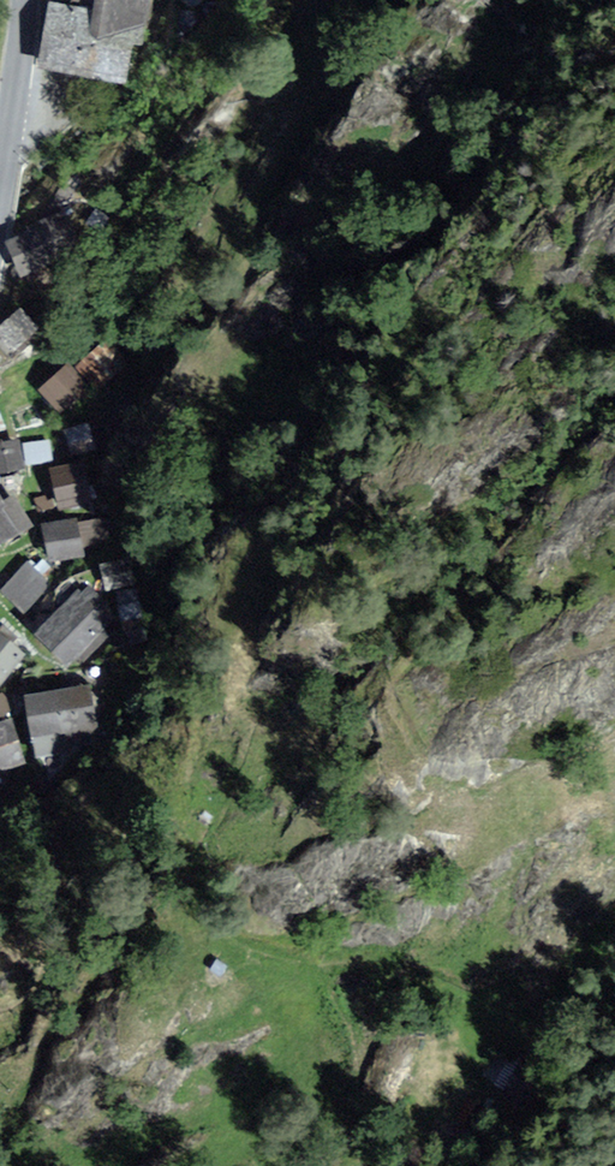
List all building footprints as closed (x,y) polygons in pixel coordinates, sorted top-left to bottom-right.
[(36,75),(130,92),(146,0),(100,0),(97,16),(48,7),(36,75)] [(66,218),(11,244),(25,272),(79,246),(66,218)] [(15,360),(41,337),(21,316),(0,335),(0,343),(15,360)] [(80,372),(101,395),(132,368),(111,344),(80,372)] [(44,398),(66,417),(91,389),(69,370),(44,398)] [(69,434),(77,461),(101,454),(93,427),(69,434)] [(31,449),(33,470),(55,468),(53,446),(31,449)] [(25,477),(21,449),(0,452),(0,480),(25,477)] [(54,477),(61,510),(94,503),(86,470),(54,477)] [(33,528),(16,503),(1,513),(0,511),(0,549),(33,528)] [(49,531),(55,566),(88,560),(81,525),(49,531)] [(4,595),(27,619),(55,591),(32,567),(4,595)] [(41,642),(68,670),(118,621),(91,593),(41,642)] [(22,659),(0,642),(0,689),(22,659)] [(28,703),(36,750),(102,738),(93,691),(28,703)] [(29,769),(16,726),(0,731),(0,778),(29,769)] [(552,1088),(522,1069),(505,1098),(535,1116),(552,1088)]
